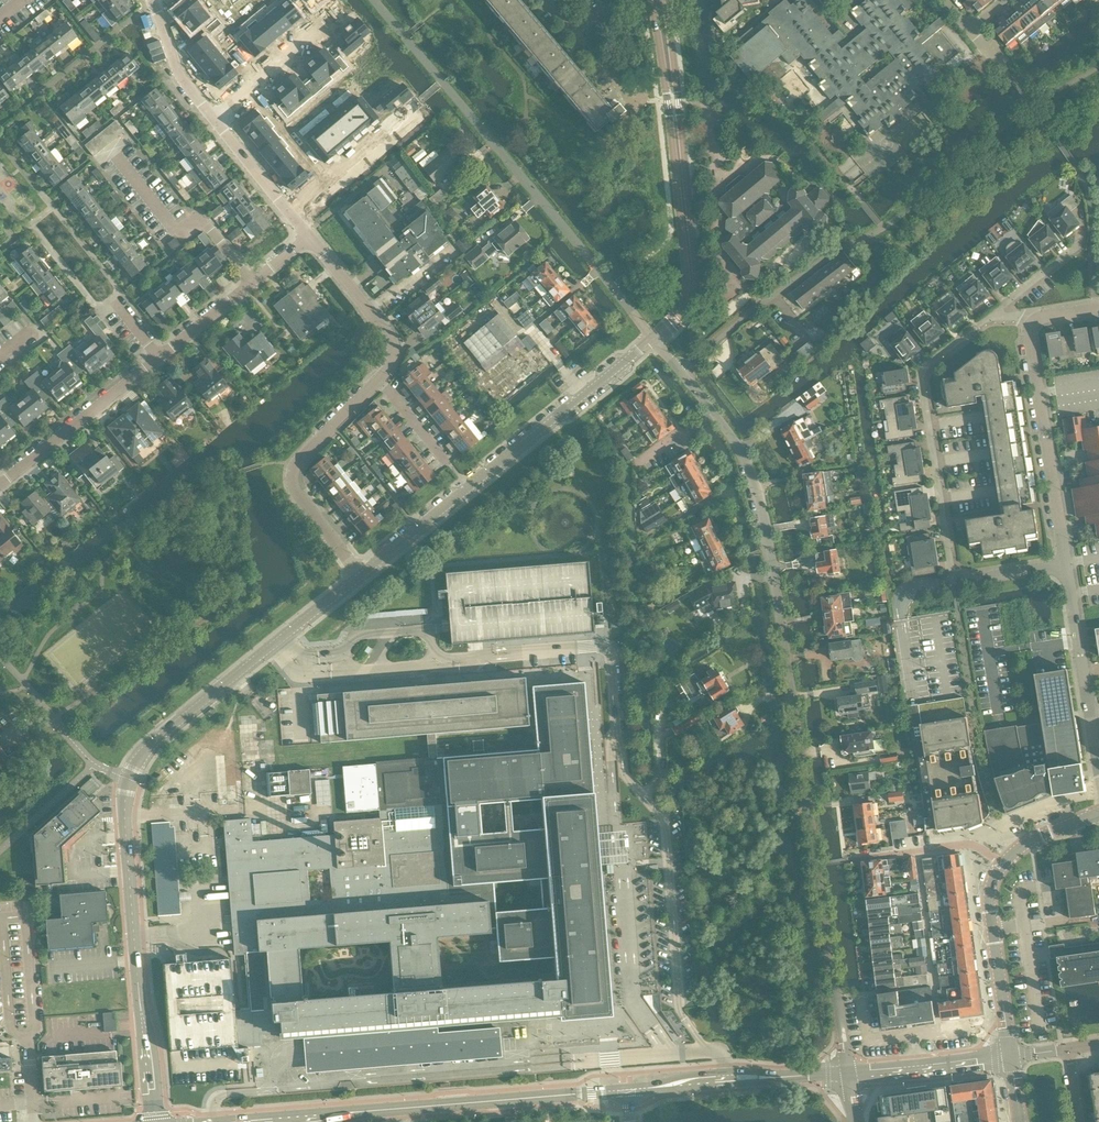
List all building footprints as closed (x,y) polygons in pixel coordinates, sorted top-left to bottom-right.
[(97,0),(106,12),(121,0),(98,0),(97,0)] [(102,15),(111,27),(130,11),(125,5),(128,3),(125,0),(121,0),(106,12),(102,15)] [(174,13),(182,23),(200,8),(194,0),(182,0),(185,3),(182,6),(174,13)] [(496,12),(505,23),(519,39),(532,55),(533,56),(546,72),(554,80),(549,84),(556,92),(560,88),(596,131),(595,132),(596,133),(609,122),(611,125),(619,118),(626,112),(619,104),(612,110),(607,105),(605,107),(600,101),(582,80),(584,79),(583,77),(578,72),(576,73),(567,63),(569,61),(565,55),(563,57),(559,53),(536,25),(538,23),(533,18),(531,20),(522,9),(524,7),(519,2),(518,0),(516,2),(514,0),(485,0),(496,12)] [(718,14),(728,26),(744,13),(744,12),(743,7),(760,4),(760,0),(723,0),(724,9),(718,14)] [(735,43),(742,50),(732,58),(734,61),(729,65),(736,74),(741,69),(748,77),(745,80),(753,89),(761,82),(761,81),(756,75),(781,54),(790,65),(801,56),(803,54),(810,63),(809,65),(814,71),(815,70),(822,78),(820,79),(821,79),(822,78),(824,80),(818,85),(823,91),(825,90),(831,98),(830,99),(830,100),(836,95),(839,99),(840,99),(842,97),(847,103),(851,107),(853,106),(859,114),(858,115),(858,116),(859,115),(862,118),(858,122),(865,130),(864,132),(869,138),(875,133),(874,131),(882,125),(883,126),(882,124),(885,122),(889,128),(896,123),(894,121),(902,115),(904,116),(899,110),(903,107),(904,109),(905,108),(903,107),(911,100),(913,102),(917,98),(919,97),(914,91),(918,87),(919,88),(920,88),(919,87),(923,84),(928,90),(936,83),(937,84),(944,79),(939,73),(937,74),(930,66),(932,65),(930,66),(928,64),(934,59),(929,53),(927,54),(921,46),(922,45),(940,30),(946,25),(941,18),(921,34),(917,30),(915,31),(906,19),(907,18),(907,17),(905,19),(904,16),(909,12),(909,11),(904,6),(903,7),(897,0),(880,0),(879,1),(878,0),(864,0),(866,1),(858,8),(857,6),(850,12),(855,18),(857,16),(864,25),(862,26),(864,25),(867,29),(863,32),(865,34),(861,38),(859,36),(842,50),(837,44),(837,43),(835,45),(830,39),(834,36),(833,36),(830,31),(828,33),(811,12),(812,11),(817,7),(812,0),(798,0),(791,6),(789,8),(784,2),(786,0),(769,14),(770,16),(754,29),(753,28),(735,43)] [(966,8),(969,11),(974,7),(979,12),(994,0),(995,2),(997,0),(975,0),(966,8)] [(1030,3),(1047,23),(1055,16),(1051,11),(1042,0),(1034,0),(1030,3)] [(1051,11),(1060,4),(1057,0),(1042,0),(1051,11)] [(1060,4),(1064,9),(1073,2),(1071,0),(1057,0),(1060,4)] [(277,9),(291,26),(301,18),(286,1),(277,9)] [(1020,2),(1017,5),(1038,30),(1047,23),(1030,3),(1025,7),(1020,2)] [(72,3),(67,7),(71,12),(76,8),(72,3)] [(245,8),(248,11),(253,6),(250,3),(245,8)] [(1018,13),(1013,17),(1025,32),(1029,38),(1038,30),(1017,5),(1014,7),(1018,13)] [(276,7),(266,15),(267,17),(268,17),(282,34),(291,26),(277,9),(276,7)] [(200,8),(182,23),(191,33),(199,25),(202,23),(206,29),(217,19),(213,14),(208,17),(200,8)] [(239,12),(242,16),(248,11),(245,8),(239,12)] [(45,11),(40,15),(44,20),(49,16),(45,11)] [(44,20),(40,15),(35,19),(39,24),(44,20)] [(1003,16),(1000,19),(1017,40),(1021,45),(1029,38),(1025,32),(1013,17),(1007,22),(1003,16)] [(259,24),(273,41),(282,34),(268,17),(267,17),(259,24)] [(229,27),(235,22),(232,18),(226,23),(229,27)] [(217,19),(206,29),(211,34),(222,25),(217,19)] [(1017,40),(1000,19),(996,22),(1001,27),(995,32),(1008,47),(1017,40)] [(85,20),(80,24),(84,29),(90,25),(85,20)] [(256,20),(246,28),(248,30),(264,49),(273,41),(259,24),(256,20)] [(347,42),(340,48),(347,55),(353,50),(363,42),(361,39),(368,33),(357,20),(345,30),(346,32),(342,36),(347,42)] [(65,23),(54,32),(68,49),(73,45),(71,43),(77,38),(65,23)] [(90,25),(84,29),(89,34),(93,40),(98,36),(94,30),(90,25)] [(23,29),(18,33),(22,38),(27,34),(23,29)] [(248,30),(238,38),(254,57),(264,49),(248,30)] [(846,37),(840,30),(833,36),(834,36),(830,39),(835,45),(837,43),(837,44),(846,37)] [(54,32),(43,41),(55,56),(60,51),(62,54),(68,49),(54,32)] [(22,38),(18,33),(13,37),(17,42),(22,38)] [(231,43),(235,40),(230,34),(226,37),(231,43)] [(207,36),(189,52),(196,62),(214,47),(214,48),(216,46),(207,36)] [(39,37),(28,46),(32,50),(45,67),(51,63),(49,60),(55,56),(43,41),(39,37)] [(240,46),(237,49),(242,55),(245,52),(240,46)] [(214,47),(196,62),(204,71),(221,56),(214,48),(214,47)] [(32,50),(20,59),(32,74),(38,69),(40,71),(45,67),(32,50)] [(324,50),(314,58),(329,76),(330,76),(339,68),(343,72),(348,68),(339,56),(334,61),(324,50)] [(246,61),(250,58),(245,52),(242,55),(246,61)] [(119,56),(114,60),(128,78),(139,68),(127,54),(121,59),(119,56)] [(221,56),(204,71),(212,80),(229,66),(221,56)] [(314,58),(304,66),(314,78),(308,82),(318,93),(333,80),(330,76),(329,76),(314,58)] [(20,59),(9,68),(23,85),(28,81),(26,78),(32,74),(20,59)] [(110,67),(105,72),(117,87),(128,78),(114,60),(109,65),(110,67)] [(229,66),(212,80),(220,89),(225,85),(226,86),(233,81),(232,79),(237,75),(229,66)] [(0,75),(0,80),(10,92),(16,87),(18,89),(23,85),(9,68),(0,75)] [(97,74),(92,78),(105,96),(117,87),(105,72),(99,76),(97,74)] [(294,75),(284,83),(303,106),(318,93),(308,82),(303,86),(301,84),(294,75)] [(88,85),(82,90),(94,104),(105,96),(92,78),(86,83),(88,85)] [(284,83),(274,92),(281,100),(283,103),(278,107),(287,118),(303,106),(284,83)] [(381,100),(374,105),(379,111),(386,106),(390,111),(395,107),(397,109),(411,97),(402,85),(394,92),(392,90),(381,100)] [(142,86),(137,90),(141,95),(146,91),(142,86)] [(5,105),(3,103),(9,98),(0,87),(0,109),(5,105)] [(936,122),(943,116),(920,88),(919,88),(918,87),(914,91),(919,97),(917,98),(936,122)] [(156,89),(141,101),(150,113),(168,99),(163,94),(161,96),(156,89)] [(75,92),(69,96),(83,113),(94,104),(82,90),(77,94),(75,92)] [(141,95),(137,90),(132,94),(136,99),(141,95)] [(348,90),(344,93),(348,98),(352,95),(348,90)] [(344,93),(340,97),(344,102),(348,98),(344,93)] [(66,103),(60,108),(72,123),(75,127),(86,117),(83,113),(69,96),(64,100),(66,103)] [(340,97),(336,100),(340,105),(344,102),(340,97)] [(823,112),(828,119),(847,103),(842,97),(840,99),(839,99),(823,112)] [(360,98),(307,142),(325,163),(377,119),(360,98)] [(168,99),(150,113),(159,124),(174,112),(169,106),(172,104),(168,99)] [(336,100),(332,103),(336,108),(340,105),(336,100)] [(120,104),(115,108),(119,113),(124,109),(120,104)] [(272,113),(276,110),(271,104),(267,107),(272,113)] [(119,113),(115,108),(110,112),(114,117),(119,113)] [(325,109),(298,132),(303,137),(330,114),(325,109)] [(246,119),(239,124),(247,134),(265,119),(264,119),(257,110),(253,113),(252,112),(245,118),(246,119)] [(281,111),(278,114),(282,120),(286,117),(281,111)] [(159,124),(155,127),(164,138),(168,135),(185,121),(181,116),(179,118),(174,112),(159,124)] [(822,113),(818,116),(823,123),(828,120),(828,119),(823,112),(822,113)] [(943,116),(936,122),(937,122),(940,126),(947,121),(944,116),(943,116)] [(265,119),(247,134),(255,143),(272,129),(275,127),(266,117),(264,119),(265,119)] [(287,126),(291,123),(286,117),(282,120),(287,126)] [(53,124),(57,129),(62,125),(58,120),(53,124)] [(98,121),(93,126),(97,131),(102,127),(98,121)] [(116,121),(110,126),(119,137),(124,132),(116,121)] [(124,125),(128,130),(133,126),(129,121),(124,125)] [(185,121),(168,135),(177,146),(192,134),(187,129),(190,127),(185,121)] [(22,138),(17,142),(22,148),(20,150),(24,155),(41,141),(32,130),(34,128),(30,122),(18,132),(22,138)] [(62,125),(57,129),(61,134),(66,130),(62,125)] [(97,131),(93,126),(88,130),(92,135),(97,131)] [(110,126),(105,130),(114,141),(119,137),(110,126)] [(133,126),(128,130),(132,135),(137,131),(133,126)] [(272,129),(255,143),(262,152),(263,152),(280,138),(272,129)] [(105,130),(100,134),(109,145),(114,141),(105,130)] [(295,141),(299,138),(294,132),(290,135),(295,141)] [(100,134),(95,138),(104,149),(109,145),(100,134)] [(192,134),(177,146),(186,157),(203,144),(199,138),(196,140),(192,134)] [(262,152),(261,153),(269,163),(286,148),(286,149),(288,147),(280,137),(280,138),(263,152),(262,152)] [(95,138),(90,142),(99,153),(104,149),(95,138)] [(300,146),(303,143),(299,138),(295,141),(300,146)] [(41,141),(24,155),(28,161),(31,159),(35,164),(50,153),(41,141)] [(71,146),(75,151),(80,147),(76,142),(71,146)] [(99,153),(90,142),(85,146),(93,157),(99,153)] [(142,147),(146,153),(151,149),(147,143),(142,147)] [(186,157),(179,163),(188,174),(189,173),(195,169),(210,157),(205,151),(207,149),(203,144),(186,157)] [(452,145),(423,169),(435,184),(464,160),(452,145)] [(80,147),(75,151),(79,156),(84,152),(80,147)] [(286,148),(269,163),(276,172),(292,159),(294,158),(286,149),(286,148)] [(50,153),(35,164),(40,170),(38,172),(42,177),(59,164),(64,160),(55,149),(50,153)] [(151,149),(146,153),(150,158),(155,154),(151,149)] [(314,156),(309,150),(306,153),(310,159),(314,156)] [(315,164),(318,161),(314,156),(310,159),(315,164)] [(195,169),(189,173),(198,184),(204,180),(221,166),(217,161),(214,163),(210,157),(195,169)] [(59,164),(42,177),(46,183),(49,181),(54,187),(68,175),(63,168),(68,164),(65,159),(64,160),(59,164)] [(292,159),(276,172),(284,181),(299,168),(292,159)] [(822,210),(829,204),(830,197),(823,189),(816,189),(809,195),(806,195),(807,194),(803,188),(794,187),(789,192),(788,203),(784,206),(777,205),(769,196),(769,194),(770,194),(770,189),(780,181),(781,173),(773,163),(766,163),(754,172),(754,175),(750,175),(746,178),(745,176),(740,176),(727,187),(726,192),(728,194),(722,199),(720,205),(730,218),(727,221),(726,229),(731,235),(724,241),(724,247),(731,257),(735,257),(735,260),(740,266),(743,266),(742,275),(746,279),(756,280),(760,276),(761,264),(758,261),(763,257),(764,259),(769,259),(777,253),(777,248),(782,248),(790,242),(790,237),(795,238),(803,231),(803,226),(802,224),(806,223),(807,223),(807,224),(811,229),(821,230),(827,226),(828,217),(823,212),(822,212),(822,210)] [(160,170),(164,175),(169,171),(165,166),(160,170)] [(221,166),(204,180),(213,191),(228,180),(223,173),(225,171),(221,166)] [(92,172),(96,178),(101,173),(97,168),(92,172)] [(299,168),(284,181),(292,190),(299,185),(300,186),(307,180),(306,179),(307,178),(299,168)] [(169,171),(164,175),(168,180),(173,176),(169,171)] [(101,173),(96,178),(100,183),(105,179),(101,173)] [(62,196),(66,201),(84,187),(74,176),(60,188),(65,194),(62,196)] [(412,225),(406,230),(405,230),(406,231),(405,231),(387,208),(397,200),(396,200),(380,180),(380,179),(364,192),(365,192),(368,195),(364,199),(363,198),(344,213),(345,213),(355,226),(355,227),(365,240),(365,241),(375,255),(386,269),(385,270),(396,283),(395,284),(396,284),(410,273),(411,274),(428,260),(429,260),(429,259),(448,244),(434,227),(439,223),(421,201),(404,215),(412,225)] [(219,192),(228,203),(246,190),(241,184),(239,186),(234,180),(219,192)] [(1065,200),(1047,215),(1065,237),(1080,225),(1070,212),(1079,205),(1076,201),(1078,201),(1071,180),(1060,183),(1061,185),(1064,195),(1065,200)] [(73,205),(78,210),(93,199),(84,187),(66,201),(71,207),(73,205)] [(471,209),(474,213),(494,197),(486,187),(473,197),(478,204),(471,209)] [(178,192),(182,197),(187,193),(183,188),(178,192)] [(228,203),(237,215),(252,203),(247,197),(250,195),(246,190),(228,203)] [(110,195),(114,200),(119,196),(115,191),(110,195)] [(187,193),(182,197),(186,202),(191,198),(187,193)] [(119,196),(114,200),(118,205),(123,201),(119,196)] [(494,197),(474,213),(477,217),(484,211),(490,218),(503,207),(494,197)] [(80,218),(84,223),(101,210),(93,199),(78,210),(82,216),(80,218)] [(237,215),(246,226),(263,212),(259,207),(257,209),(252,203),(237,215)] [(220,206),(214,210),(219,215),(224,211),(220,206)] [(91,227),(96,233),(110,221),(101,210),(84,223),(88,229),(91,227)] [(219,215),(214,210),(209,214),(213,219),(219,215)] [(263,212),(246,226),(255,237),(270,225),(265,219),(268,217),(263,212)] [(128,217),(132,222),(137,218),(133,213),(128,217)] [(137,218),(132,222),(136,227),(141,223),(137,218)] [(1009,219),(1003,224),(1010,233),(1016,228),(1009,219)] [(98,240),(102,246),(119,232),(110,221),(96,233),(100,238),(98,240)] [(1028,236),(1031,239),(1030,240),(1042,255),(1059,241),(1047,226),(1047,227),(1039,221),(1028,236)] [(478,246),(465,257),(475,269),(488,258),(488,255),(497,247),(501,248),(507,255),(508,256),(509,255),(510,254),(517,248),(518,249),(520,248),(519,247),(528,239),(522,232),(523,231),(515,222),(490,242),(490,245),(482,251),(478,246)] [(237,228),(232,233),(236,238),(241,234),(237,228)] [(109,249),(113,255),(128,243),(119,232),(102,246),(106,251),(109,249)] [(186,267),(185,267),(199,284),(203,290),(204,289),(203,289),(209,284),(205,279),(221,266),(220,264),(225,260),(203,233),(198,237),(208,249),(194,260),(196,262),(187,269),(186,267)] [(236,238),(232,233),(227,237),(231,242),(236,238)] [(145,239),(150,245),(155,240),(151,235),(145,239)] [(175,238),(168,244),(173,251),(180,245),(175,238)] [(155,240),(150,245),(154,250),(159,246),(155,240)] [(988,240),(983,244),(989,252),(994,248),(988,240)] [(1008,257),(1007,258),(1019,273),(1036,260),(1024,245),(1023,246),(1022,245),(1022,244),(1021,243),(1020,243),(1019,243),(1015,242),(1013,242),(1012,243),(1008,245),(1008,246),(1007,248),(1006,252),(1006,253),(1007,254),(1007,256),(1008,257)] [(116,263),(120,268),(137,254),(128,243),(113,255),(118,261),(116,263)] [(23,244),(11,254),(12,256),(16,261),(24,272),(39,260),(35,256),(37,254),(31,247),(28,250),(23,244)] [(792,294),(804,310),(857,268),(845,253),(792,294)] [(137,254),(120,268),(124,274),(127,272),(132,278),(146,266),(137,254)] [(984,267),(979,271),(996,291),(1013,278),(997,257),(991,261),(987,256),(980,262),(984,267)] [(39,260),(24,272),(33,283),(49,270),(44,263),(42,264),(39,260)] [(534,288),(539,284),(553,272),(545,263),(526,279),(534,288)] [(163,285),(176,302),(181,308),(181,307),(181,306),(187,302),(183,297),(199,284),(185,267),(173,277),(170,274),(165,278),(167,281),(163,285)] [(49,270),(33,283),(42,294),(57,282),(53,278),(55,277),(49,270)] [(539,284),(547,293),(562,280),(558,275),(556,276),(553,272),(539,284)] [(956,289),(973,310),(990,296),(974,275),(956,289)] [(2,281),(6,287),(11,282),(7,277),(2,281)] [(424,288),(429,294),(441,285),(436,278),(424,288)] [(562,280),(547,293),(542,297),(550,307),(569,292),(565,287),(567,286),(562,280)] [(11,282),(6,287),(10,292),(15,288),(11,282)] [(57,282),(42,294),(51,306),(67,293),(62,285),(60,287),(57,282)] [(302,283),(288,294),(314,327),(328,315),(327,316),(315,300),(318,298),(308,284),(305,287),(302,283)] [(149,296),(140,303),(147,312),(158,325),(159,325),(159,324),(164,320),(160,315),(176,302),(163,285),(149,296)] [(8,297),(5,293),(0,287),(0,303),(8,297)] [(949,292),(938,301),(943,308),(938,313),(950,328),(967,314),(949,292)] [(314,327),(288,294),(273,306),(299,339),(314,327)] [(404,311),(413,323),(434,307),(424,294),(404,311)] [(573,296),(554,313),(562,322),(568,317),(583,305),(578,299),(576,300),(573,296)] [(19,304),(23,309),(29,305),(24,300),(19,304)] [(29,305),(23,309),(27,314),(33,310),(29,305)] [(445,314),(450,321),(462,311),(457,305),(445,314)] [(583,305),(568,317),(575,327),(589,315),(586,311),(587,310),(583,305)] [(0,310),(10,322),(15,318),(5,306),(0,310)] [(434,307),(413,323),(423,335),(443,319),(434,307)] [(4,327),(10,322),(0,310),(0,321),(4,327)] [(911,322),(917,329),(915,331),(927,346),(944,332),(932,317),(930,319),(924,311),(911,322)] [(463,343),(481,365),(486,371),(508,353),(512,358),(525,347),(498,314),(463,343)] [(589,315),(575,327),(583,336),(597,325),(589,315)] [(91,316),(84,322),(97,338),(87,346),(102,364),(113,355),(109,350),(114,345),(97,324),(101,321),(97,316),(93,319),(91,316)] [(898,353),(906,363),(921,350),(903,328),(888,340),(892,346),(890,348),(896,355),(898,353)] [(1075,335),(1068,336),(1072,359),(1083,358),(1082,353),(1091,351),(1087,329),(1074,331),(1075,335)] [(275,352),(260,333),(244,346),(236,336),(222,347),(230,358),(233,355),(242,368),(245,366),(250,373),(265,360),(275,352)] [(1072,359),(1068,336),(1061,337),(1061,334),(1047,336),(1051,357),(1060,356),(1060,361),(1072,359)] [(810,341),(794,354),(803,365),(819,353),(810,341)] [(70,345),(63,350),(81,372),(86,368),(90,374),(102,364),(87,346),(84,342),(74,350),(70,345)] [(771,344),(737,370),(751,387),(785,361),(771,344)] [(59,369),(54,373),(69,391),(80,382),(76,376),(81,372),(63,350),(57,355),(61,361),(59,369)] [(1006,515),(996,516),(967,521),(971,549),(972,549),(983,547),(984,557),(995,555),(995,552),(1017,548),(1018,551),(1029,550),(1027,540),(1038,538),(1038,539),(1039,539),(1034,510),(1023,512),(1022,506),(1034,504),(1014,381),(1002,383),(999,359),(998,359),(998,358),(998,357),(997,356),(997,355),(996,355),(996,354),(995,353),(994,353),(993,352),(991,351),(989,351),(988,351),(986,351),(985,352),(983,352),(982,353),(955,374),(956,378),(945,380),(945,379),(944,380),(949,408),(978,404),(977,397),(987,396),(1006,515)] [(206,360),(200,365),(207,374),(204,377),(217,394),(227,386),(206,360)] [(402,379),(410,389),(425,377),(430,372),(423,363),(418,367),(417,367),(402,379)] [(207,374),(200,365),(194,370),(201,378),(194,384),(208,402),(217,394),(204,377),(207,374)] [(886,373),(887,382),(882,383),(884,394),(907,391),(906,384),(910,383),(908,370),(886,373)] [(37,372),(30,377),(48,398),(53,394),(57,400),(69,391),(54,373),(44,381),(37,372)] [(31,391),(21,399),(36,417),(47,408),(43,402),(48,398),(30,377),(24,382),(31,391)] [(410,389),(417,398),(433,386),(425,377),(410,389)] [(170,378),(158,388),(167,400),(161,406),(172,420),(181,412),(187,417),(193,412),(188,406),(191,404),(170,378)] [(417,398),(425,408),(440,395),(433,386),(417,398)] [(800,397),(809,410),(821,402),(817,396),(820,393),(815,387),(800,397)] [(629,416),(635,412),(651,400),(644,390),(628,402),(626,399),(620,403),(629,416)] [(425,408),(432,417),(448,404),(453,400),(445,391),(440,395),(425,408)] [(885,408),(887,420),(915,416),(913,403),(909,404),(908,396),(880,401),(882,409),(885,408)] [(0,401),(0,406),(15,425),(20,421),(24,426),(36,417),(21,399),(11,407),(4,398),(0,401)] [(635,412),(642,422),(657,410),(651,400),(635,412)] [(432,417),(440,426),(455,414),(448,404),(432,417)] [(130,456),(145,444),(148,448),(151,448),(154,446),(154,444),(153,442),(159,437),(150,425),(152,423),(138,405),(128,413),(129,415),(126,417),(123,415),(110,426),(121,439),(118,441),(130,456)] [(3,444),(14,434),(10,429),(15,425),(0,406),(0,440),(3,444)] [(369,437),(374,433),(390,421),(378,406),(357,422),(369,437)] [(642,422),(649,431),(666,419),(666,418),(664,420),(657,410),(642,422)] [(440,426),(447,435),(463,423),(455,414),(440,426)] [(915,416),(887,420),(889,432),(885,433),(887,441),(915,436),(914,429),(917,429),(915,416)] [(1063,420),(1067,443),(1082,441),(1084,449),(1089,448),(1091,463),(1086,464),(1088,479),(1080,481),(1081,489),(1072,491),(1076,517),(1085,516),(1087,524),(1095,523),(1098,539),(1098,538),(1098,428),(1087,430),(1085,417),(1063,420)] [(447,435),(455,445),(476,427),(468,418),(463,423),(447,435)] [(666,419),(649,431),(646,433),(653,443),(657,440),(673,429),(666,419)] [(786,440),(791,449),(817,435),(823,432),(820,427),(810,432),(803,419),(796,423),(795,421),(790,424),(791,425),(782,430),(783,432),(782,434),(784,437),(786,438),(787,439),(786,440)] [(374,433),(382,442),(397,430),(390,421),(374,433)] [(476,427),(455,445),(463,454),(484,437),(476,427)] [(382,442),(389,452),(405,439),(397,430),(382,442)] [(817,435),(791,449),(795,457),(796,457),(797,459),(796,461),(798,464),(800,464),(801,467),(810,462),(811,463),(815,461),(809,448),(820,442),(817,435)] [(393,464),(412,448),(405,439),(389,452),(385,455),(393,464)] [(895,465),(895,466),(922,461),(920,449),(917,449),(916,442),(888,447),(889,455),(896,453),(898,465),(895,465)] [(70,458),(83,475),(89,470),(100,484),(117,471),(118,472),(124,468),(114,456),(109,460),(106,456),(100,461),(87,444),(70,458)] [(412,448),(393,464),(400,473),(420,458),(412,448)] [(676,474),(695,462),(688,451),(665,467),(671,477),(676,474)] [(317,479),(333,467),(325,457),(309,470),(317,479)] [(420,458),(400,473),(408,483),(412,479),(427,467),(420,458)] [(922,461),(895,466),(896,478),(893,478),(894,487),(922,482),(921,475),(924,474),(922,461)] [(675,488),(682,484),(699,473),(693,463),(695,462),(676,474),(671,477),(669,478),(675,488)] [(336,464),(333,467),(317,479),(325,489),(344,473),(336,464)] [(371,467),(378,476),(382,473),(374,464),(371,467)] [(427,467),(412,479),(420,489),(435,476),(427,467)] [(807,479),(805,479),(806,487),(826,484),(832,483),(830,471),(824,472),(807,475),(807,479)] [(51,492),(46,496),(61,516),(67,511),(69,513),(71,512),(73,511),(74,509),(76,507),(74,505),(80,500),(58,473),(45,484),(51,492)] [(344,473),(325,489),(332,498),(351,483),(344,473)] [(675,489),(681,499),(688,495),(705,484),(699,473),(682,484),(675,488),(675,489)] [(386,485),(393,495),(397,491),(389,482),(386,485)] [(351,483),(332,498),(340,507),(359,492),(351,483)] [(806,488),(805,488),(806,495),(807,495),(808,499),(827,496),(834,495),(832,483),(826,484),(806,487),(806,488)] [(688,495),(681,499),(687,510),(694,505),(711,494),(705,484),(688,495)] [(904,499),(906,511),(929,507),(927,494),(924,495),(923,488),(895,492),(896,500),(904,499)] [(61,516),(46,496),(41,500),(35,492),(21,503),(26,509),(22,512),(32,525),(49,511),(60,525),(65,521),(61,516)] [(359,492),(340,507),(347,516),(366,501),(359,492)] [(827,496),(808,499),(809,507),(811,507),(812,511),(829,508),(836,507),(834,495),(827,496)] [(347,516),(355,526),(370,513),(374,510),(366,501),(347,516)] [(929,507),(906,511),(907,523),(900,524),(901,532),(929,528),(928,521),(931,520),(929,507)] [(659,512),(640,523),(644,531),(663,520),(659,512)] [(370,513),(355,526),(363,535),(378,523),(370,513)] [(818,538),(819,545),(833,543),(832,536),(829,536),(828,528),(835,527),(833,516),(812,519),(813,530),(812,530),(813,539),(818,538)] [(2,562),(1,560),(12,550),(15,553),(22,547),(0,519),(0,563),(2,562)] [(690,542),(696,539),(713,531),(708,519),(685,530),(690,542)] [(696,552),(696,553),(720,541),(717,533),(715,534),(713,531),(696,539),(690,542),(695,552),(696,552)] [(907,537),(910,557),(937,553),(935,540),(931,540),(930,533),(907,537)] [(696,553),(701,564),(724,553),(722,550),(724,549),(720,541),(696,553)] [(828,572),(829,574),(840,572),(837,550),(817,553),(817,554),(816,555),(817,565),(816,566),(817,571),(818,572),(819,573),(828,572)] [(724,553),(701,564),(706,575),(729,564),(724,553)] [(937,553),(910,557),(913,577),(936,573),(935,566),(939,566),(937,553)] [(443,593),(446,593),(450,627),(450,631),(451,645),(467,644),(473,643),(587,634),(594,633),(593,617),(596,617),(596,623),(602,622),(601,603),(594,603),(595,613),(592,613),(588,561),(445,573),(446,590),(437,591),(437,600),(444,599),(443,593)] [(734,605),(730,583),(706,586),(688,597),(696,610),(701,607),(704,614),(713,609),(734,605)] [(877,590),(879,603),(887,602),(884,589),(877,590)] [(836,597),(823,599),(825,612),(852,608),(850,592),(835,594),(836,597)] [(683,606),(679,600),(667,607),(670,613),(683,606)] [(825,613),(823,613),(824,620),(826,620),(826,625),(851,621),(854,621),(852,608),(825,612),(825,613)] [(851,621),(826,625),(827,634),(830,634),(831,638),(846,636),(846,638),(855,637),(854,628),(852,628),(851,621)] [(884,634),(892,633),(890,622),(882,623),(884,634)] [(831,651),(829,653),(830,657),(832,659),(832,660),(852,657),(853,659),(856,661),(860,661),(863,657),(860,640),(830,645),(831,651)] [(694,698),(698,695),(705,706),(726,692),(727,689),(721,679),(721,676),(722,676),(720,673),(719,673),(716,672),(716,671),(715,672),(712,668),(706,672),(709,676),(698,682),(694,675),(683,681),(684,681),(679,684),(689,700),(694,698)] [(1003,802),(1003,803),(1008,813),(1006,814),(1006,815),(1054,796),(1054,797),(1086,792),(1085,783),(1089,782),(1088,780),(1085,782),(1075,717),(1067,670),(1035,675),(1043,722),(985,731),(987,743),(989,755),(990,756),(992,767),(992,768),(995,779),(996,780),(999,790),(999,791),(1003,802)] [(321,743),(345,741),(427,735),(429,757),(376,761),(376,763),(342,766),(346,813),(379,810),(380,813),(380,817),(334,821),(335,834),(252,841),(251,818),(224,820),(228,877),(232,919),(234,955),(245,954),(250,999),(251,1006),(251,1010),(236,1010),(239,1046),(263,1045),(262,1034),(279,1032),(280,1036),(335,1032),(335,1037),(304,1039),(307,1071),(390,1064),(401,1064),(502,1055),(500,1027),(438,1032),(437,1024),(551,1014),(560,1014),(561,1018),(613,1013),(613,1009),(599,865),(604,864),(614,863),(628,862),(625,831),(612,832),(602,833),(597,834),(593,790),(585,682),(585,680),(533,684),(538,747),(444,756),(438,756),(436,734),(529,725),(526,675),(341,692),(317,694),(321,743)] [(879,676),(881,692),(888,691),(886,675),(879,676)] [(841,713),(841,714),(848,713),(849,717),(858,716),(858,711),(858,709),(868,707),(871,707),(869,695),(878,693),(876,681),(856,684),(858,696),(839,699),(840,705),(837,707),(838,712),(841,713)] [(918,705),(920,716),(908,718),(909,728),(915,751),(916,751),(925,808),(924,808),(926,831),(926,830),(937,829),(938,831),(968,826),(968,830),(970,830),(983,824),(984,824),(983,820),(985,819),(986,818),(987,817),(988,816),(989,814),(989,813),(989,811),(989,809),(989,808),(985,796),(981,784),(979,776),(976,767),(972,747),(967,717),(964,698),(918,705)] [(735,707),(732,707),(732,706),(708,721),(720,739),(728,734),(728,735),(741,726),(742,724),(737,715),(737,714),(738,711),(735,707)] [(671,728),(676,735),(699,721),(694,713),(688,717),(686,714),(672,722),(674,726),(671,728)] [(849,753),(854,752),(855,757),(875,754),(872,732),(856,734),(842,736),(844,749),(842,751),(842,754),(844,756),(847,755),(849,753)] [(5,773),(22,761),(15,752),(7,758),(0,748),(0,766),(5,773)] [(176,770),(171,775),(176,781),(181,776),(176,770)] [(266,773),(268,798),(290,796),(312,795),(310,770),(288,771),(266,773)] [(849,775),(851,793),(864,792),(865,793),(871,792),(869,772),(849,775)] [(65,884),(62,848),(101,812),(92,803),(93,803),(92,802),(81,790),(80,791),(31,835),(35,885),(35,886),(35,887),(52,885),(65,884)] [(888,794),(890,802),(903,800),(902,792),(888,794)] [(855,805),(856,818),(875,816),(873,803),(855,805)] [(856,818),(858,831),(876,828),(875,816),(856,818)] [(906,820),(898,821),(900,838),(908,837),(906,820)] [(900,838),(898,821),(890,822),(892,839),(900,838)] [(876,828),(858,831),(860,844),(878,841),(876,828)] [(1077,853),(1078,861),(1080,878),(1088,877),(1088,878),(1095,877),(1098,876),(1098,850),(1077,853)] [(959,854),(922,859),(924,872),(961,867),(959,854)] [(864,868),(863,869),(863,873),(865,874),(883,872),(890,871),(889,865),(897,864),(896,859),(863,863),(864,868)] [(1072,862),(1053,864),(1053,868),(1056,890),(1066,889),(1067,895),(1070,919),(1096,915),(1091,884),(1095,879),(1095,877),(1088,878),(1088,877),(1080,878),(1078,861),(1072,862)] [(961,867),(924,872),(926,885),(963,880),(961,867)] [(865,875),(863,876),(864,880),(866,880),(866,885),(891,882),(890,877),(890,871),(883,872),(865,874),(865,875)] [(963,880),(926,885),(928,898),(965,893),(963,880)] [(867,890),(865,891),(866,895),(867,895),(868,896),(886,894),(885,888),(892,887),(891,882),(866,885),(867,890)] [(181,892),(181,900),(192,899),(192,891),(181,892)] [(61,916),(62,919),(46,921),(47,929),(46,929),(48,945),(48,950),(94,947),(92,926),(93,926),(92,923),(108,922),(107,913),(106,897),(105,892),(60,896),(61,916)] [(965,893),(928,898),(930,911),(967,906),(965,893)] [(891,897),(866,900),(868,910),(896,907),(907,905),(920,904),(919,894),(891,897)] [(896,907),(868,910),(869,919),(894,916),(897,916),(906,915),(921,913),(920,908),(912,909),(912,907),(908,908),(907,905),(896,907)] [(967,906),(930,911),(931,918),(933,931),(933,937),(934,938),(971,932),(967,906)] [(897,916),(894,916),(895,925),(901,924),(913,923),(922,921),(921,913),(906,915),(897,916)] [(894,916),(869,919),(870,928),(889,925),(889,926),(895,925),(894,916)] [(889,925),(870,928),(871,936),(890,934),(902,933),(901,924),(895,925),(889,926),(889,925)] [(934,938),(930,938),(934,964),(937,964),(974,958),(973,945),(971,932),(934,938)] [(890,934),(871,936),(872,945),(903,942),(903,937),(890,938),(890,934)] [(903,942),(872,945),(873,954),(892,952),(892,948),(904,947),(903,942)] [(1065,948),(1064,944),(1049,946),(1051,959),(1057,959),(1061,988),(1098,982),(1098,943),(1065,948)] [(892,952),(873,954),(874,963),(900,960),(904,960),(903,955),(892,956),(892,952)] [(900,960),(874,963),(875,972),(894,969),(901,969),(917,967),(926,966),(925,957),(904,960),(900,960)] [(974,958),(937,964),(941,990),(938,990),(978,985),(974,958)] [(163,964),(170,1052),(238,1046),(231,959),(223,960),(172,964),(163,964)] [(926,966),(917,967),(918,974),(927,973),(926,966)] [(894,969),(875,972),(876,980),(902,977),(901,973),(895,973),(894,969)] [(902,977),(876,980),(877,990),(905,987),(928,984),(927,975),(902,977)] [(978,985),(938,990),(939,1000),(942,1018),(982,1013),(978,985)] [(935,1019),(931,987),(929,987),(880,994),(881,1001),(877,1002),(880,1028),(888,1027),(888,1031),(900,1029),(900,1026),(916,1023),(916,1026),(928,1025),(928,1022),(935,1021),(935,1019)] [(114,1012),(103,1013),(105,1032),(116,1031),(114,1012)] [(12,1069),(10,1046),(0,1047),(0,1070),(12,1069)] [(116,1051),(104,1052),(42,1057),(44,1092),(122,1086),(120,1062),(117,1062),(116,1051)] [(1090,1074),(1097,1121),(1098,1121),(1098,1073),(1090,1074)] [(992,1080),(972,1083),(974,1098),(994,1095),(992,1080)] [(951,1086),(954,1101),(974,1098),(972,1083),(951,1086)] [(882,1102),(878,1102),(880,1112),(883,1111),(884,1117),(880,1117),(880,1118),(903,1114),(903,1115),(905,1114),(908,1114),(913,1113),(930,1111),(935,1110),(950,1108),(947,1090),(946,1086),(928,1089),(927,1085),(908,1088),(909,1092),(881,1095),(882,1102)] [(954,1101),(955,1114),(996,1108),(994,1095),(974,1098),(954,1101)] [(935,1110),(937,1121),(940,1121),(951,1120),(949,1111),(950,1111),(950,1108),(935,1110)] [(955,1114),(956,1121),(998,1121),(996,1108),(955,1114)]
